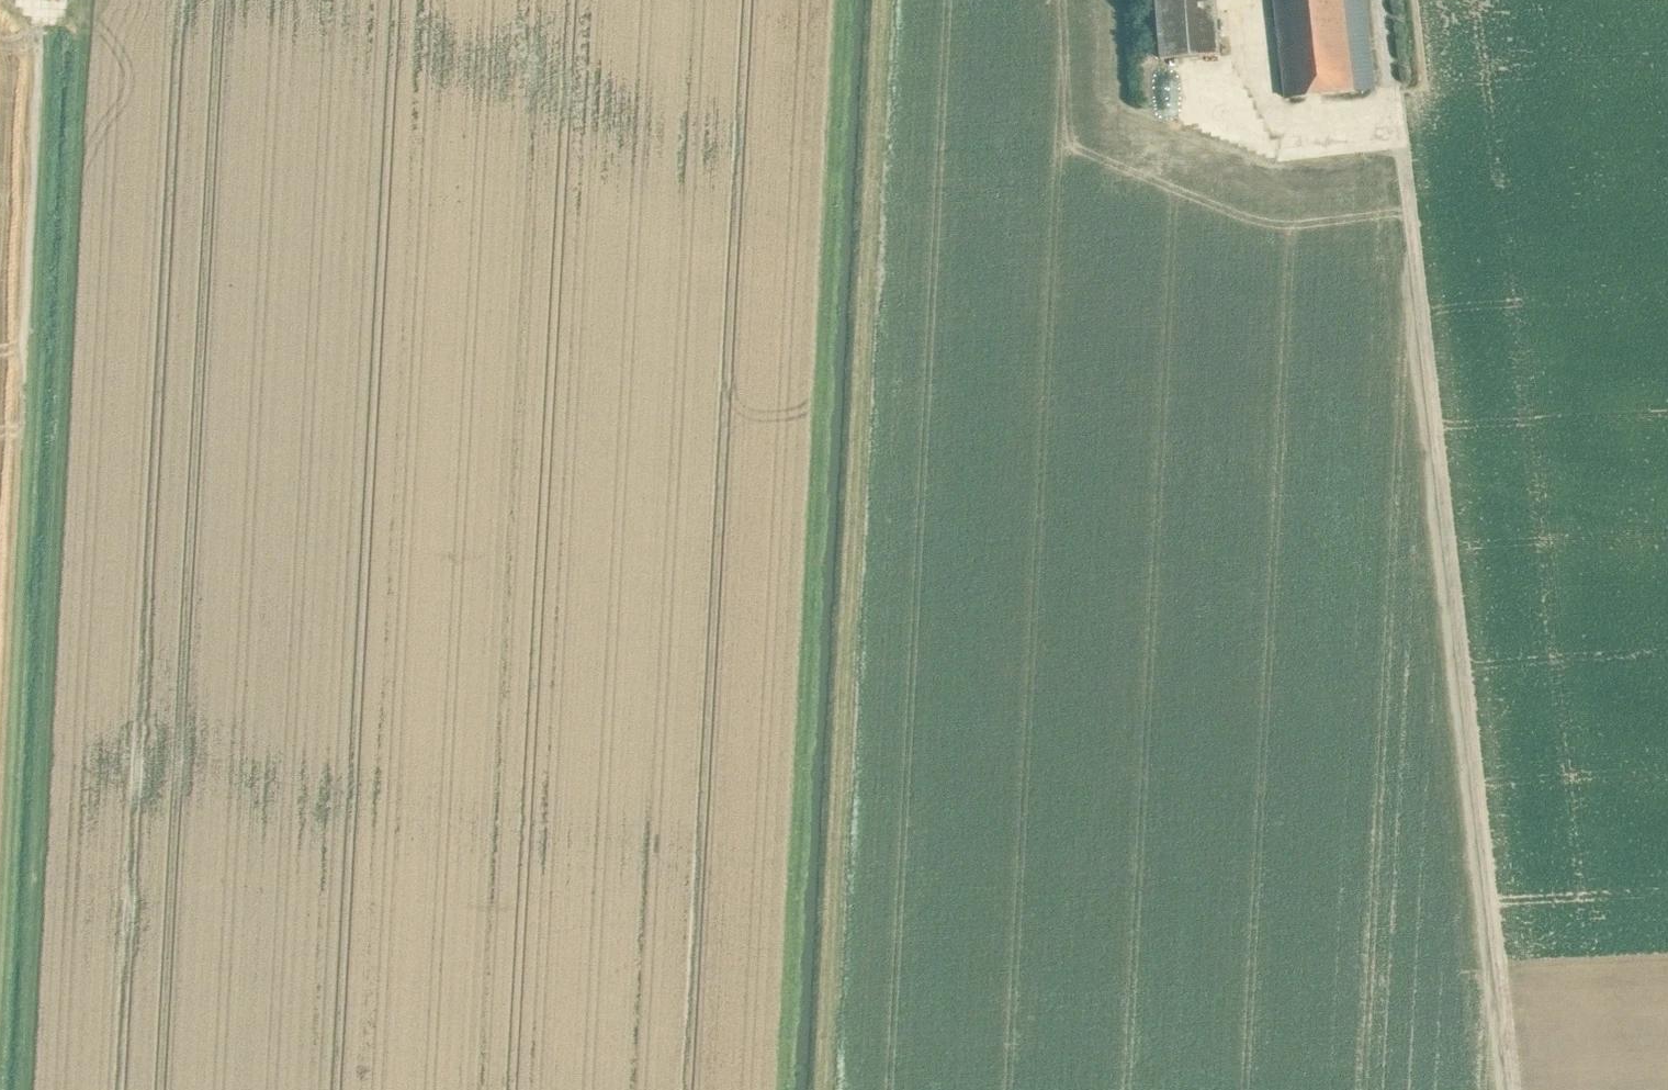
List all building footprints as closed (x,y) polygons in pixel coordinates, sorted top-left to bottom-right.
[(1217,55),(1213,0),(1155,0),(1160,59),(1217,55)] [(1283,99),(1355,91),(1345,0),(1273,0),(1283,99)]
